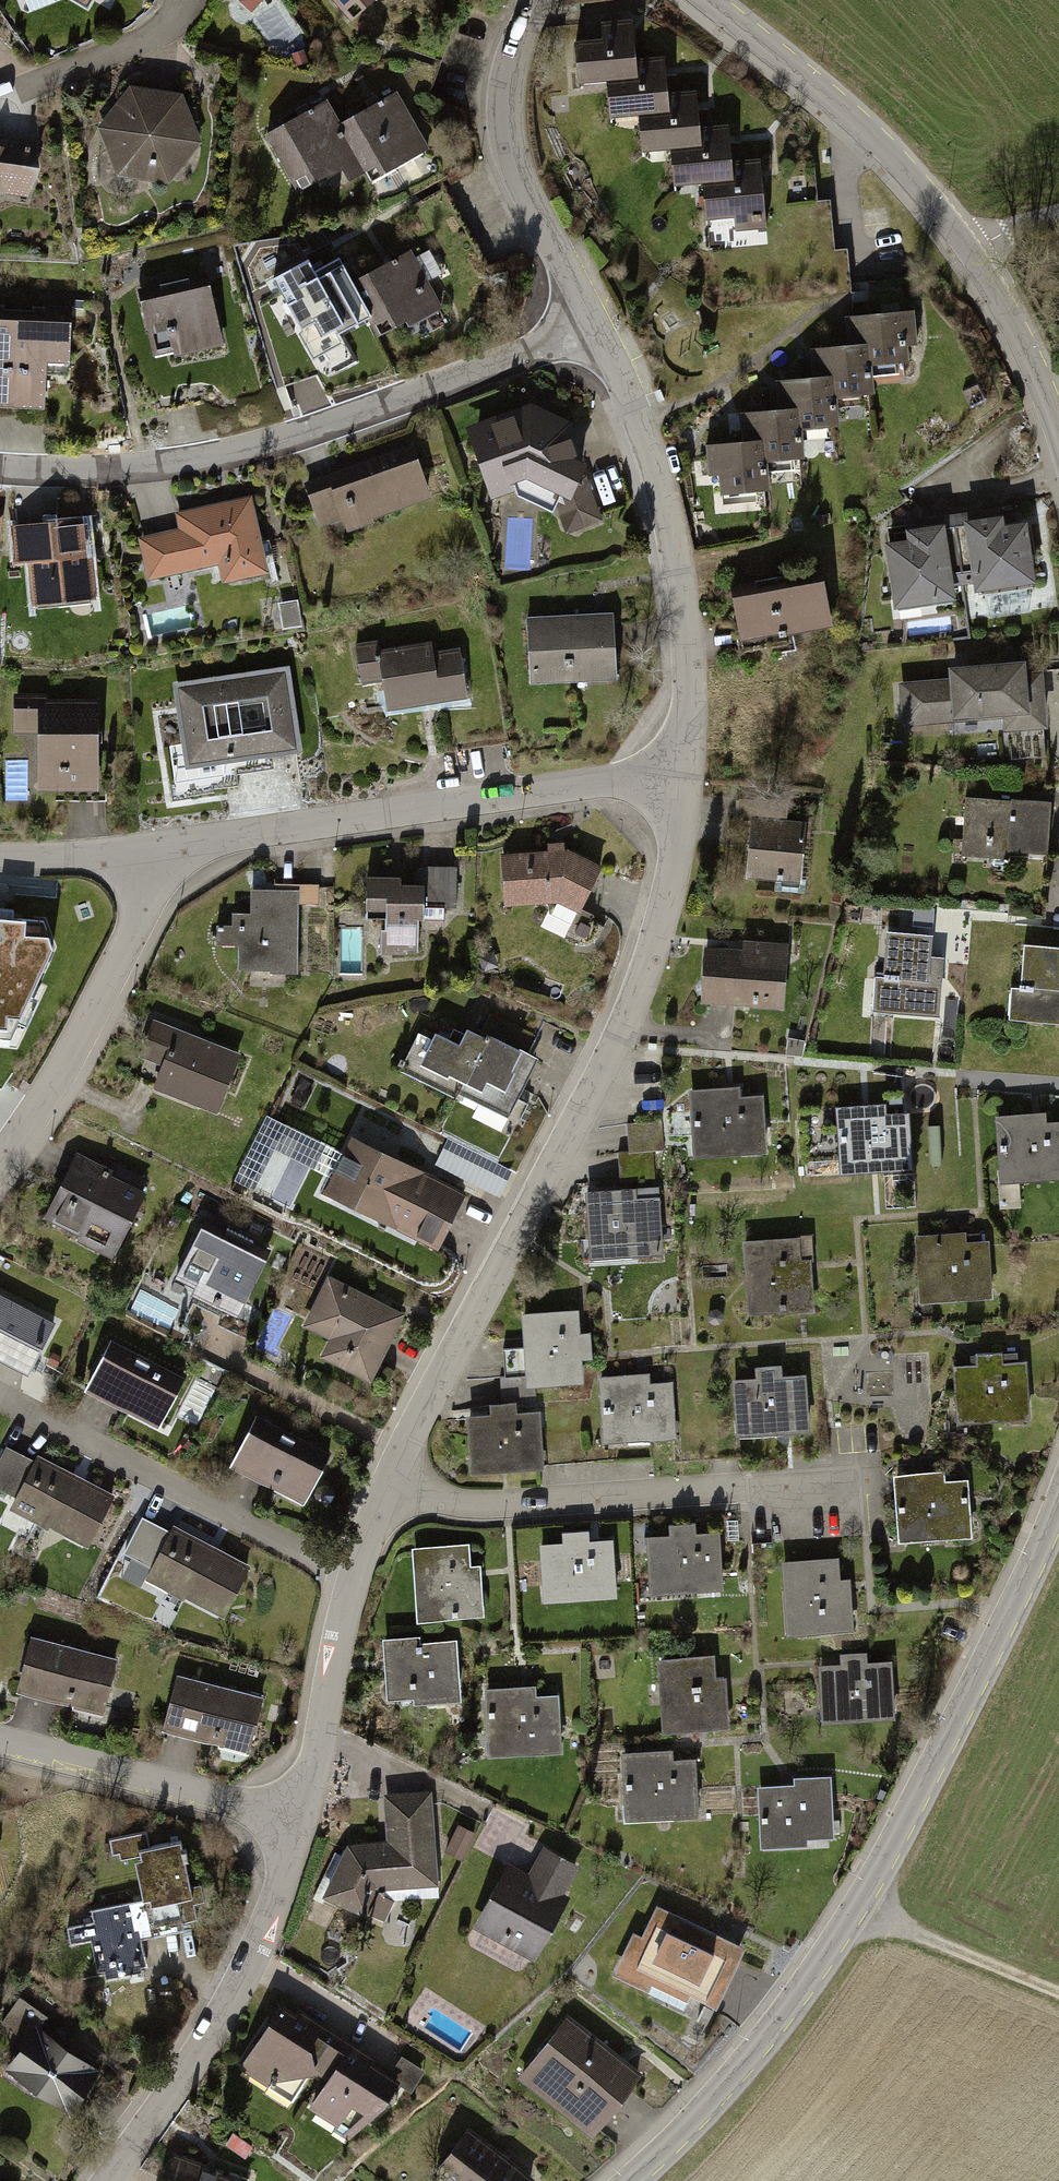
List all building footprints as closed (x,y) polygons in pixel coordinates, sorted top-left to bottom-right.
[(353,20),(376,0),(336,0),(353,20)] [(639,39),(591,42),(594,87),(616,85),(619,126),(653,124),(656,163),(680,161),(682,201),(715,199),(718,245),(776,241),(771,166),(739,168),(737,138),(705,140),(703,102),(676,104),(673,69),(641,71),(639,39)] [(131,91),(102,128),(119,173),(171,181),(200,145),(181,97),(131,91)] [(325,106),(271,136),(300,187),(344,163),(351,174),(365,166),(371,176),(422,148),(394,98),(338,129),(325,106)] [(1,194),(26,199),(36,147),(0,141),(0,195),(1,194)] [(409,251),(351,282),(370,317),(376,330),(404,315),(409,325),(439,309),(425,283),(442,274),(430,251),(414,259),(409,251)] [(339,334),(370,317),(351,282),(339,260),(316,273),(308,260),(274,279),(313,352),(341,338),(339,334)] [(218,290),(156,304),(170,363),(231,349),(218,290)] [(46,408),(48,363),(69,364),(72,314),(0,311),(0,406),(46,408)] [(723,455),(728,503),(772,498),(770,477),(811,473),(807,438),(846,434),(844,410),(883,406),(880,374),(926,369),(920,312),(845,320),(848,351),(819,354),(822,386),(784,390),(787,416),(752,420),(755,452),(723,455)] [(530,408),(468,429),(492,498),(516,489),(561,513),(568,531),(602,519),(567,425),(530,408)] [(411,448),(310,485),(324,522),(344,515),(348,526),(428,497),(411,448)] [(183,532),(143,541),(150,576),(221,561),(225,579),(265,570),(250,499),(179,515),(183,532)] [(999,521),(959,527),(970,599),(1034,589),(1024,524),(1000,528),(999,521)] [(89,528),(16,535),(19,565),(40,563),(45,608),(97,604),(89,528)] [(904,545),(881,548),(890,613),(951,605),(941,532),(903,538),(904,545)] [(820,578),(736,594),(744,637),(828,621),(820,578)] [(530,623),(533,678),(611,675),(608,620),(530,623)] [(378,644),(358,647),(364,681),(384,678),(389,707),(464,695),(457,654),(431,658),(429,646),(379,654),(378,644)] [(944,675),(892,680),(897,723),(1000,712),(1001,728),(1044,723),(1038,666),(1023,667),(1022,655),(943,663),(944,675)] [(284,673),(179,688),(189,762),(295,748),(284,673)] [(95,703),(21,702),(21,729),(43,729),(43,788),(94,788),(95,703)] [(956,807),(955,869),(1058,872),(1058,810),(956,807)] [(763,837),(759,886),(816,890),(820,841),(763,837)] [(508,852),(512,906),(564,903),(588,914),(612,864),(577,848),(508,852)] [(374,887),(370,925),(392,927),(389,962),(426,966),(431,922),(466,925),(470,887),(421,881),(420,892),(374,887)] [(247,906),(241,983),(314,989),(320,911),(247,906)] [(13,1026),(16,1020),(23,1023),(36,997),(30,994),(53,947),(43,921),(12,919),(13,909),(0,908),(0,1025),(13,1026)] [(953,953),(887,953),(887,1022),(953,1022),(953,953)] [(714,959),(714,1016),(810,1017),(810,960),(714,959)] [(1018,1030),(1058,1031),(1058,970),(1020,968),(1018,1030)] [(453,1091),(480,1034),(462,1026),(455,1041),(431,1030),(428,1037),(414,1031),(397,1068),(452,1094),(453,1091)] [(534,1054),(485,1029),(480,1034),(453,1091),(502,1116),(534,1054)] [(166,1035),(145,1081),(225,1118),(246,1071),(166,1035)] [(704,1105),(708,1154),(784,1147),(779,1098),(704,1105)] [(917,1116),(856,1117),(857,1176),(918,1175),(917,1116)] [(1006,1187),(1058,1187),(1058,1124),(1006,1124),(1006,1187)] [(362,1145),(339,1203),(456,1248),(479,1190),(362,1145)] [(86,1171),(55,1224),(122,1262),(160,1196),(127,1178),(120,1190),(86,1171)] [(599,1196),(601,1265),(675,1263),(672,1193),(599,1196)] [(214,1232),(191,1287),(262,1318),(286,1264),(214,1232)] [(743,1239),(749,1312),(814,1307),(811,1258),(801,1258),(800,1235),(743,1239)] [(933,1243),(934,1305),(1017,1304),(1016,1242),(933,1243)] [(333,1288),(312,1332),(341,1345),(334,1360),(392,1387),(419,1328),(333,1288)] [(44,1381),(66,1341),(0,1305),(0,1357),(44,1381)] [(522,1312),(527,1385),(583,1381),(581,1358),(592,1357),(591,1331),(580,1332),(578,1308),(522,1312)] [(115,1354),(93,1394),(166,1434),(188,1394),(115,1354)] [(964,1362),(965,1430),(1042,1429),(1041,1361),(964,1362)] [(733,1379),(737,1433),(810,1428),(806,1374),(782,1375),(781,1366),(756,1367),(756,1377),(733,1379)] [(600,1375),(604,1440),(678,1435),(674,1380),(650,1381),(650,1372),(600,1375)] [(467,1413),(471,1469),(544,1465),(541,1408),(517,1410),(517,1401),(490,1403),(491,1412),(467,1413)] [(257,1427),(239,1474),(325,1507),(343,1459),(257,1427)] [(0,1486),(0,1490),(28,1502),(22,1517),(99,1552),(120,1506),(13,1458),(0,1486)] [(983,1476),(904,1481),(908,1547),(986,1543),(983,1476)] [(646,1536),(650,1591),(724,1586),(720,1531),(695,1532),(694,1522),(669,1524),(670,1534),(646,1536)] [(539,1542),(543,1598),(618,1593),(614,1537),(589,1539),(588,1530),(562,1531),(563,1541),(539,1542)] [(412,1546),(417,1618),(484,1614),(480,1564),(471,1564),(469,1542),(412,1546)] [(177,1543),(163,1585),(243,1612),(257,1570),(177,1543)] [(782,1560),(787,1632),(853,1627),(850,1578),(840,1579),(839,1556),(782,1560)] [(383,1637),(387,1696),(413,1694),(413,1701),(462,1697),(457,1638),(421,1640),(420,1634),(383,1637)] [(42,1647),(25,1700),(105,1726),(122,1673),(42,1647)] [(819,1663),(823,1719),(895,1715),(892,1659),(867,1661),(866,1652),(841,1653),(841,1662),(819,1663)] [(658,1657),(663,1730),(729,1725),(726,1676),(715,1677),(714,1653),(658,1657)] [(484,1687),(488,1752),(562,1748),(559,1693),(537,1695),(537,1684),(484,1687)] [(184,1687),(168,1743),(257,1767),(273,1711),(184,1687)] [(622,1751),(625,1818),(698,1814),(695,1758),(673,1759),(672,1748),(622,1751)] [(758,1786),(762,1845),(808,1841),(807,1835),(834,1833),(830,1774),(794,1777),(794,1783),(758,1786)] [(348,1842),(324,1893),(385,1921),(395,1899),(439,1896),(432,1789),(383,1793),(386,1839),(348,1842)] [(476,1832),(458,1823),(445,1851),(463,1860),(476,1832)] [(104,1952),(105,1982),(155,1981),(154,1932),(200,1931),(199,1839),(153,1839),(154,1914),(102,1915),(103,1935),(78,1935),(78,1952),(104,1952)] [(507,1860),(472,1926),(535,1960),(571,1894),(566,1891),(580,1864),(543,1844),(528,1871),(507,1860)] [(629,1932),(609,1975),(653,1996),(661,1980),(715,2006),(745,1941),(658,1900),(641,1937),(629,1932)] [(296,2016),(252,2072),(276,2094),(318,2091),(336,2066),(346,2073),(330,2118),(356,2133),(383,2115),(403,2088),(296,2016)] [(0,2069),(0,2073),(63,2124),(105,2073),(40,2020),(0,2069)] [(576,2032),(531,2086),(600,2143),(645,2089),(576,2032)] [(398,2072),(421,2079),(426,2061),(404,2054),(398,2072)] [(451,2176),(457,2180),(532,2180),(481,2139),(451,2176)] [(177,2180),(206,2180),(180,2172),(177,2180)]
